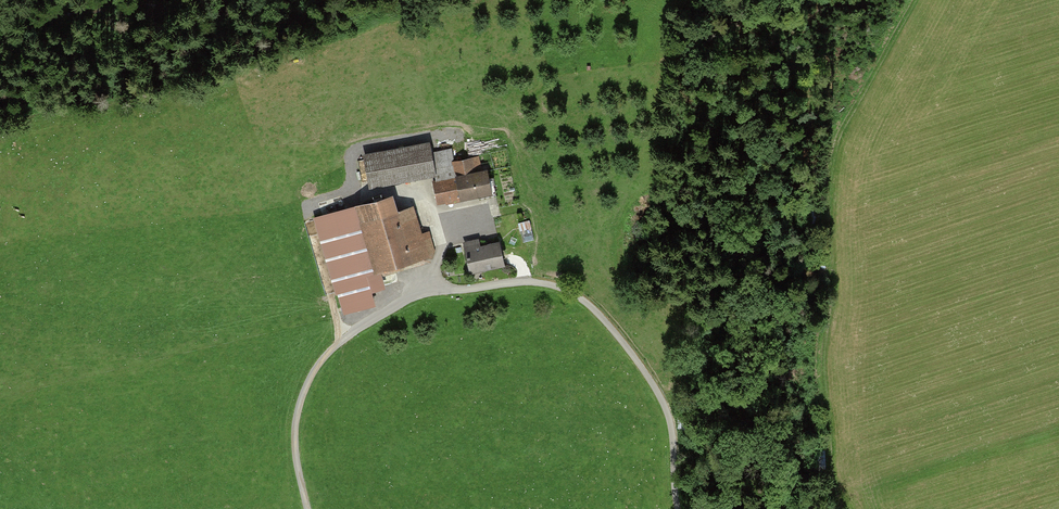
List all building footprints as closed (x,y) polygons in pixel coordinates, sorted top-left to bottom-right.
[(435,145),(369,155),(374,187),(440,177),(436,152),(435,145)] [(440,182),(459,179),(456,160),(454,149),(436,152),(440,177),(440,182)] [(459,179),(485,175),(482,156),(456,160),(459,179)] [(360,181),(368,180),(366,164),(358,165),(360,181)] [(440,182),(436,182),(439,203),(497,194),(494,173),(485,175),(459,179),(440,182)] [(383,272),(368,221),(363,205),(316,219),(345,315),(380,305),(376,292),(388,288),(383,272)] [(383,272),(431,258),(415,207),(368,221),(383,272)] [(464,243),(471,274),(509,266),(503,242),(484,246),(482,239),(464,243)]
